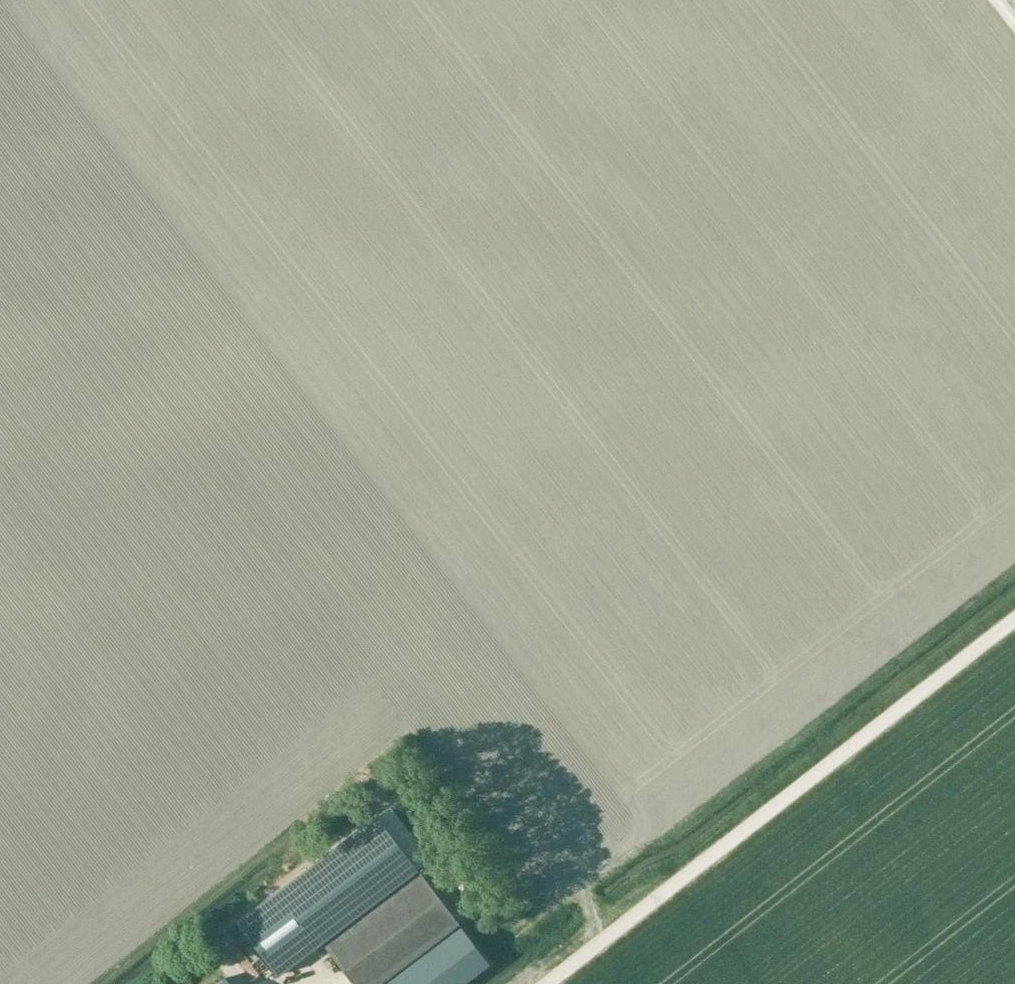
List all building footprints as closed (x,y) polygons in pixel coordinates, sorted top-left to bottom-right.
[(377,815),(236,923),(278,977),(418,869),(377,815)] [(325,945),(355,983),(379,983),(459,924),(420,872),(325,945)] [(489,964),(461,927),(386,983),(462,983),(489,964)]
